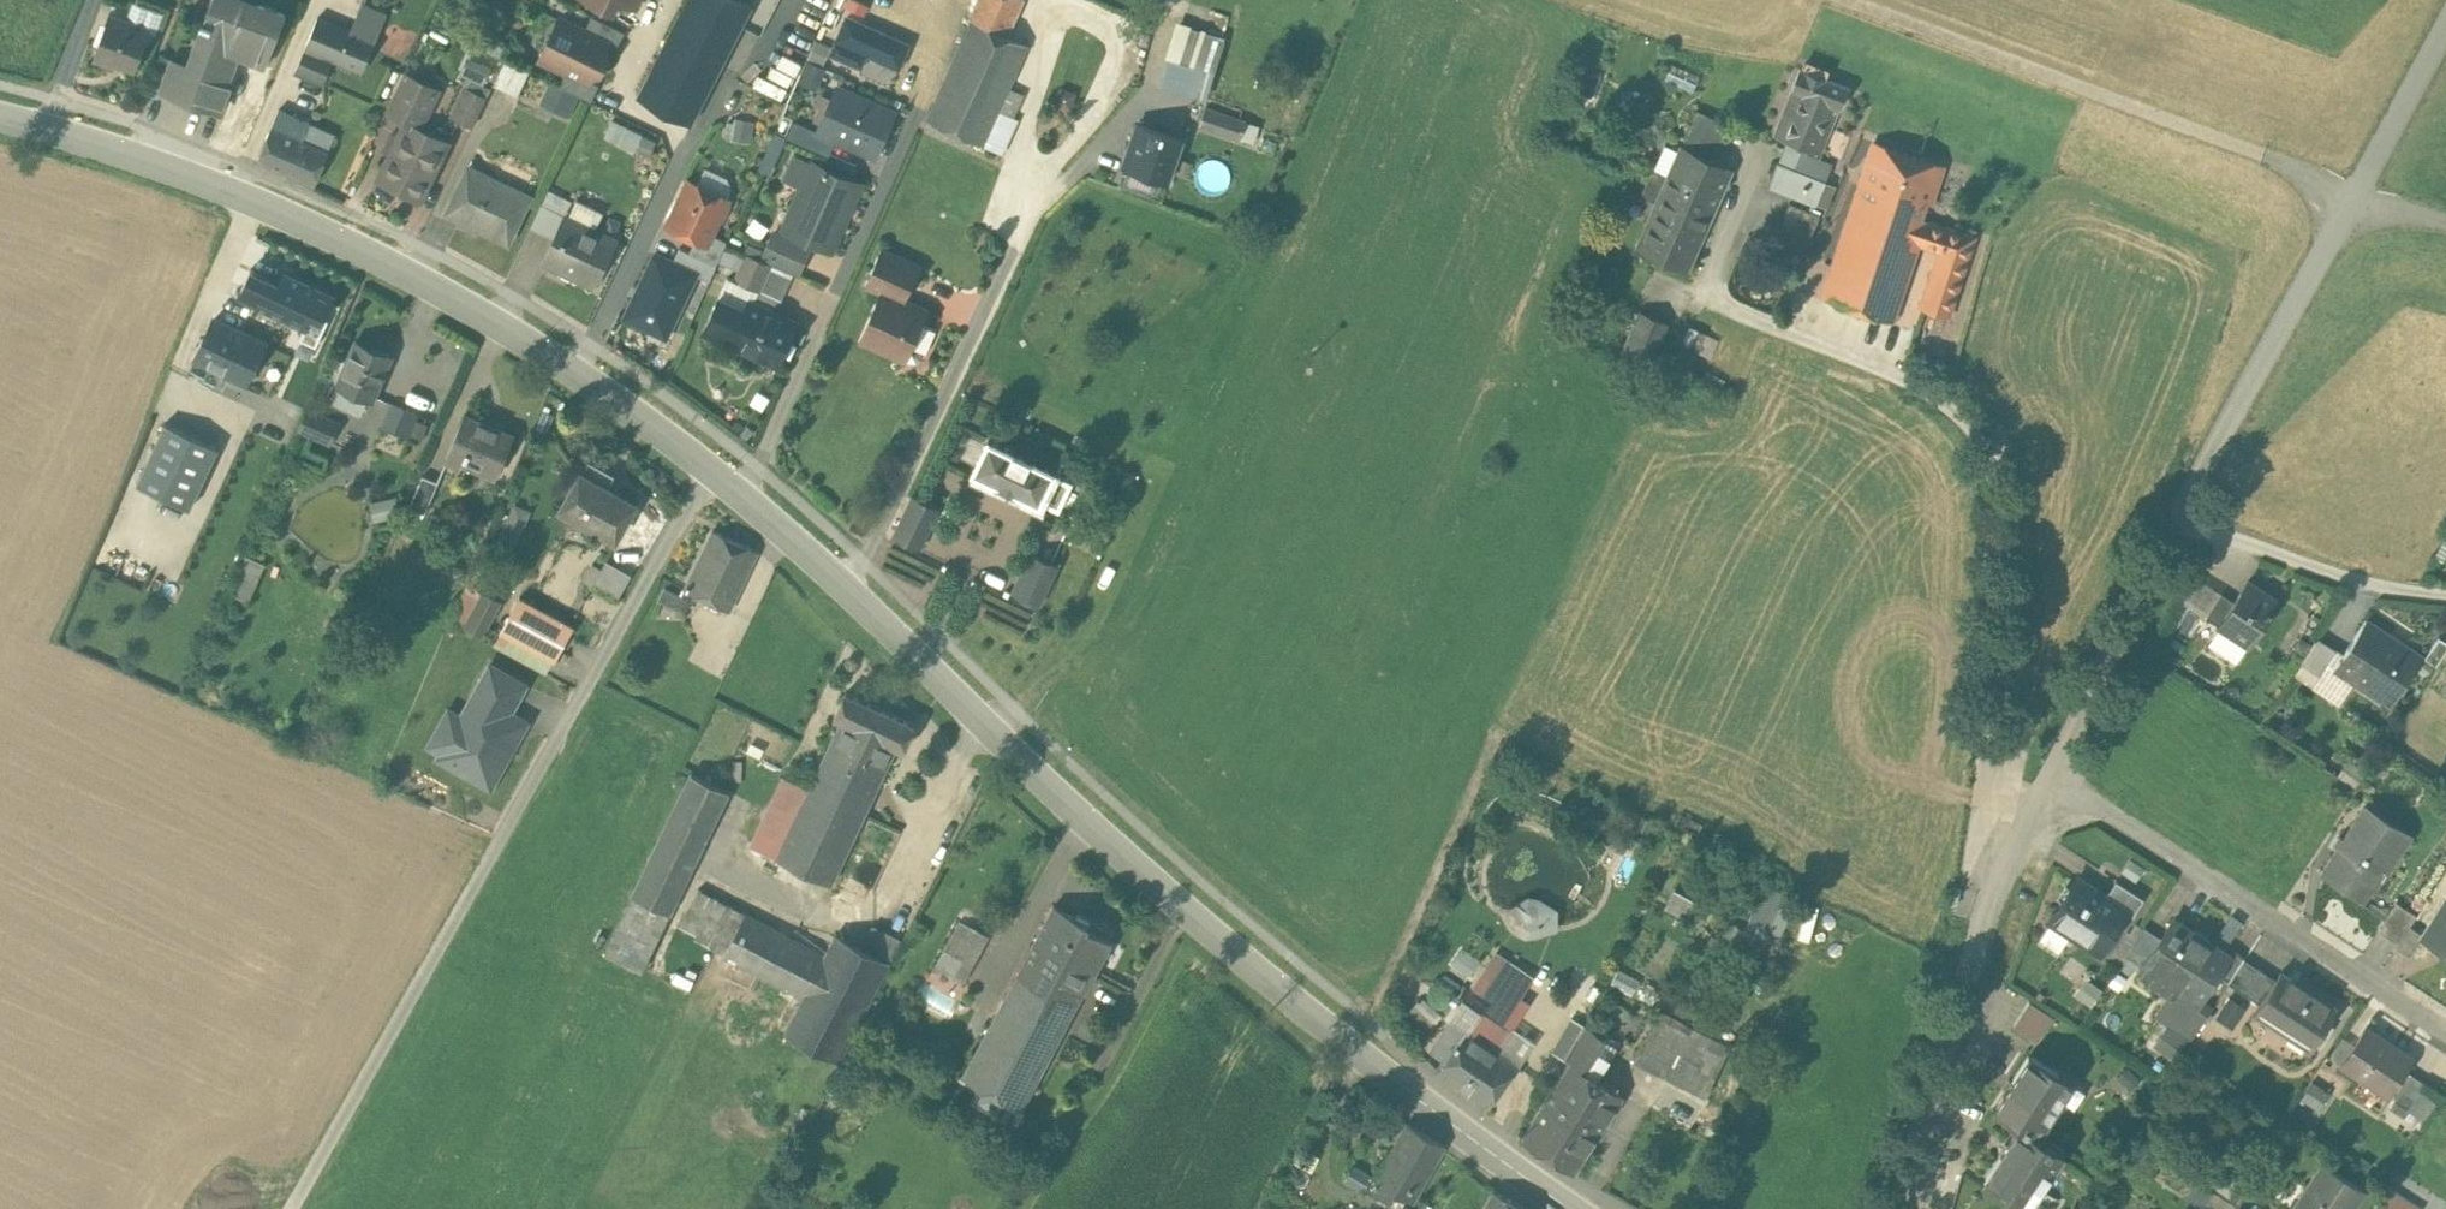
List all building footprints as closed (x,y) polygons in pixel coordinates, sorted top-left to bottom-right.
[(203,19),(202,23),(206,25),(201,39),(205,41),(195,68),(174,60),(163,89),(221,110),(222,108),(221,108),(231,81),(226,79),(236,52),(266,63),(284,14),(259,5),(258,8),(236,0),(219,0),(211,21),(203,19)] [(637,95),(691,123),(752,4),(743,0),(686,0),(637,95)] [(927,119),(1001,152),(1016,118),(1012,116),(998,110),(1008,86),(1027,44),(1007,35),(1022,0),(980,0),(927,119)] [(132,2),(126,20),(151,29),(149,33),(156,36),(164,14),(132,2)] [(126,20),(109,14),(94,56),(116,63),(117,60),(137,67),(149,33),(151,29),(126,20)] [(624,30),(592,15),(585,30),(608,41),(607,43),(616,47),(624,30)] [(375,41),(317,17),(305,46),(334,58),(363,70),(375,41)] [(585,30),(559,17),(540,57),(566,69),(589,80),(590,78),(593,73),(601,70),(607,56),(604,48),(607,43),(608,41),(585,30)] [(909,44),(847,17),(831,53),(861,66),(867,53),(899,67),(909,44)] [(1222,41),(1176,28),(1167,56),(1214,70),(1222,41)] [(334,58),(305,46),(295,71),(324,84),(334,58)] [(174,60),(162,55),(151,84),(163,89),(174,60)] [(492,68),(468,56),(460,73),(484,85),(492,68)] [(1167,56),(1166,56),(1157,83),(1191,93),(1197,73),(1211,78),(1214,70),(1167,56)] [(527,71),(505,60),(493,84),(516,95),(527,71)] [(824,68),(809,61),(801,77),(817,84),(824,68)] [(1600,77),(1577,67),(1569,89),(1591,98),(1600,77)] [(1848,86),(1800,67),(1773,133),(1821,152),(1848,86)] [(589,80),(566,69),(559,84),(581,95),(591,100),(599,83),(590,78),(589,80)] [(432,85),(405,72),(386,111),(406,120),(378,179),(421,200),(449,141),(421,127),(432,105),(429,99),(434,89),(432,85)] [(581,95),(559,84),(550,80),(540,103),(570,117),(581,95)] [(1022,93),(1008,86),(998,110),(1012,116),(1022,93)] [(486,98),(465,88),(453,113),(452,114),(473,125),(486,98)] [(893,112),(838,88),(819,130),(874,154),(893,112)] [(1245,120),(1205,106),(1199,123),(1239,137),(1245,120)] [(309,122),(279,109),(258,158),(290,172),(288,178),(296,181),(298,176),(314,183),(328,150),(302,139),(309,122)] [(1728,125),(1698,111),(1685,139),(1716,153),(1728,125)] [(735,114),(730,133),(750,138),(755,119),(735,114)] [(618,141),(626,127),(612,120),(605,135),(618,141)] [(834,140),(794,123),(788,136),(828,153),(834,140)] [(1182,139),(1138,123),(1132,141),(1138,143),(1128,169),(1167,182),(1182,139)] [(656,140),(627,125),(626,127),(618,141),(617,143),(634,152),(635,148),(648,155),(656,140)] [(1943,165),(1875,142),(1863,177),(1925,198),(1931,201),(1943,165)] [(1788,167),(1795,149),(1784,144),(1768,184),(1826,206),(1834,185),(1825,182),(1788,167)] [(1832,163),(1795,149),(1788,167),(1825,182),(1832,163)] [(1729,173),(1680,151),(1669,175),(1656,204),(1640,240),(1689,262),(1729,173)] [(812,163),(793,154),(782,180),(801,189),(812,163)] [(801,189),(784,227),(832,249),(861,184),(812,163),(801,189)] [(528,195),(468,166),(446,212),(507,240),(528,195)] [(727,178),(705,167),(697,184),(690,180),(668,225),(697,238),(706,243),(711,233),(730,193),(730,187),(729,183),(727,178)] [(1656,204),(1669,175),(1652,168),(1639,197),(1656,204)] [(1925,198),(1863,177),(1824,294),(1892,317),(1918,241),(1925,220),(1918,218),(1925,198)] [(1820,214),(1790,202),(1773,242),(1803,254),(1820,214)] [(565,214),(542,203),(531,227),(553,237),(564,215),(565,214)] [(614,238),(564,215),(553,237),(543,260),(593,283),(614,238)] [(1973,236),(1925,220),(1918,241),(1941,248),(1924,299),(1949,307),(1973,236)] [(809,245),(776,230),(764,258),(797,273),(809,245)] [(727,241),(711,233),(706,243),(697,238),(690,252),(717,264),(727,241)] [(680,247),(674,261),(700,273),(698,277),(709,282),(717,264),(690,252),(680,247)] [(918,265),(883,249),(867,284),(882,291),(861,339),(904,359),(910,344),(920,323),(926,308),(903,298),(918,265)] [(674,261),(655,251),(621,320),(667,341),(698,277),(700,273),(674,261)] [(771,263),(747,253),(735,280),(758,290),(759,291),(771,263)] [(237,257),(221,290),(306,331),(328,286),(275,261),(270,273),(237,257)] [(1799,284),(1806,288),(1812,276),(1816,278),(1821,269),(1810,263),(1799,284)] [(735,280),(727,277),(703,332),(778,365),(797,321),(753,301),(758,290),(735,280)] [(1668,322),(1640,309),(1622,349),(1651,361),(1668,322)] [(263,341),(215,318),(198,355),(246,378),(263,341)] [(935,329),(920,323),(910,344),(926,351),(935,329)] [(1704,334),(1690,326),(1678,350),(1693,357),(1704,334)] [(392,352),(357,337),(338,383),(373,398),(392,352)] [(269,406),(247,396),(242,408),(263,418),(269,406)] [(340,421),(306,406),(297,426),(331,441),(340,421)] [(429,419),(405,408),(397,426),(421,437),(429,419)] [(514,434),(465,412),(446,456),(463,463),(469,449),(485,456),(481,466),(497,473),(514,434)] [(231,428),(204,418),(196,435),(193,443),(219,456),(231,428)] [(1054,470),(988,438),(973,470),(1039,502),(1040,499),(1058,508),(1072,481),(1053,472),(1054,470)] [(614,473),(589,459),(582,471),(581,471),(560,508),(615,539),(636,502),(607,485),(614,473)] [(423,472),(410,503),(425,510),(439,479),(423,472)] [(939,507),(912,494),(893,534),(920,547),(939,507)] [(520,541),(532,509),(513,502),(501,534),(520,541)] [(757,548),(713,528),(686,588),(729,607),(757,548)] [(1058,564),(1031,551),(1012,591),(1039,604),(1058,564)] [(268,568),(243,558),(229,592),(253,603),(268,568)] [(632,573),(607,559),(601,569),(592,584),(617,598),(632,573)] [(582,578),(592,584),(601,569),(591,563),(582,578)] [(2232,598),(2215,625),(2247,646),(2278,600),(2245,578),(2232,598)] [(690,597),(666,586),(661,598),(684,609),(690,597)] [(2218,589),(2201,616),(2215,625),(2232,598),(2218,589)] [(479,599),(464,626),(481,635),(501,599),(484,590),(479,599)] [(479,599),(463,591),(451,619),(464,626),(479,599)] [(512,592),(487,640),(542,669),(567,621),(512,592)] [(2418,655),(2364,621),(2337,664),(2357,676),(2354,681),(2388,703),(2418,655)] [(2425,657),(2436,664),(2445,649),(2445,641),(2439,636),(2425,657)] [(2333,651),(2318,641),(2303,664),(2318,674),(2333,651)] [(526,683),(491,663),(474,692),(485,698),(510,711),(526,683)] [(914,722),(844,690),(832,715),(840,719),(822,756),(877,782),(895,745),(902,749),(914,722)] [(485,698),(474,692),(461,716),(450,709),(430,744),(452,756),(449,762),(490,785),(526,721),(510,711),(485,698)] [(808,786),(775,856),(830,883),(877,782),(822,756),(808,786)] [(727,788),(690,771),(632,891),(632,892),(668,909),(727,788)] [(783,774),(749,844),(775,856),(808,786),(783,774)] [(2404,833),(2363,807),(2322,871),(2363,897),(2404,833)] [(2134,878),(2142,865),(2127,855),(2119,868),(2134,878)] [(971,866),(959,860),(952,876),(963,882),(971,866)] [(2106,894),(2076,873),(2057,902),(2061,904),(2048,923),(2036,939),(2056,953),(2070,934),(2098,952),(2096,956),(2098,957),(2128,913),(2130,910),(2106,894)] [(2143,898),(2116,880),(2106,894),(2130,910),(2128,913),(2131,915),(2143,898)] [(1798,901),(1765,885),(1746,925),(1778,941),(1798,901)] [(697,888),(684,913),(702,921),(715,897),(697,888)] [(1708,907),(1675,890),(1666,908),(1699,925),(1708,907)] [(668,909),(632,892),(605,947),(641,965),(668,909)] [(1550,894),(1515,901),(1522,935),(1557,927),(1550,894)] [(744,912),(715,897),(702,921),(694,937),(723,952),(744,912)] [(2423,934),(2445,949),(2445,900),(2423,934)] [(2415,914),(2395,901),(2377,928),(2397,941),(2409,924),(2415,914)] [(1110,937),(1076,920),(1078,916),(1056,904),(1039,935),(1095,966),(1110,937)] [(825,954),(744,912),(723,952),(722,955),(802,997),(825,954)] [(990,935),(963,919),(936,967),(963,982),(990,935)] [(2227,956),(2172,920),(2138,972),(2170,994),(2175,986),(2198,1002),(2200,999),(2217,974),(2228,957),(2227,956)] [(2423,934),(2409,924),(2397,941),(2396,944),(2411,953),(2423,934)] [(899,939),(872,926),(861,947),(888,961),(899,939)] [(2127,932),(2116,950),(2137,963),(2155,934),(2143,926),(2135,937),(2127,932)] [(861,947),(835,934),(825,954),(802,997),(784,1031),(838,1059),(888,961),(861,947)] [(1095,966),(1039,935),(985,1033),(1043,1065),(1095,966)] [(2245,957),(2231,949),(2227,956),(2228,957),(2217,974),(2229,982),(2244,958),(2245,957)] [(2276,979),(2244,958),(2229,982),(2229,983),(2260,1003),(2276,979)] [(1509,982),(1488,968),(1481,980),(1501,993),(1509,982)] [(2338,1007),(2281,971),(2276,979),(2260,1003),(2253,1013),(2310,1050),(2338,1007)] [(2081,974),(2071,991),(2091,1003),(2100,986),(2081,974)] [(1501,993),(1481,980),(1468,1001),(1480,1010),(1501,1023),(1515,1002),(1501,993)] [(2175,986),(2170,994),(2156,1016),(2167,1023),(2188,1037),(2192,1039),(2212,1008),(2200,999),(2198,1002),(2175,986)] [(2246,1008),(2229,997),(2216,1017),(2233,1028),(2246,1008)] [(2032,1063),(2051,1010),(2024,1000),(2005,1054),(2032,1063)] [(1501,1023),(1480,1010),(1468,1031),(1451,1019),(1432,1046),(1449,1057),(1439,1071),(1487,1104),(1515,1062),(1497,1050),(1511,1029),(1501,1023)] [(1729,1045),(1659,1010),(1644,1037),(1680,1055),(1679,1058),(1696,1067),(1709,1074),(1712,1076),(1729,1045)] [(1618,1045),(1584,1023),(1564,1057),(1570,1061),(1570,1060),(1597,1077),(1618,1045)] [(2188,1037),(2167,1023),(2153,1044),(2174,1059),(2188,1037)] [(2410,1057),(2363,1026),(2338,1064),(2386,1095),(2410,1057)] [(1043,1065),(985,1033),(962,1074),(1022,1106),(1043,1065)] [(1680,1055),(1644,1037),(1633,1059),(1687,1086),(1696,1067),(1679,1058),(1680,1055)] [(1597,1077),(1570,1060),(1570,1061),(1529,1125),(1521,1137),(1574,1171),(1596,1136),(1604,1124),(1604,1123),(1623,1094),(1597,1077)] [(2054,1080),(2031,1064),(2018,1082),(2010,1076),(1990,1105),(2020,1125),(2036,1136),(2074,1081),(2060,1071),(2054,1080)] [(1696,1067),(1687,1086),(1699,1093),(1709,1074),(1696,1067)] [(2424,1083),(2410,1073),(2394,1098),(2408,1108),(2424,1083)] [(1022,1106),(962,1074),(953,1090),(1013,1123),(1022,1106)] [(2328,1089),(2312,1081),(2302,1099),(2318,1108),(2328,1089)] [(1407,1120),(1405,1123),(1374,1176),(1413,1199),(1446,1142),(1407,1120)] [(2020,1125),(2000,1154),(2006,1159),(1994,1178),(2018,1194),(2013,1202),(2023,1208),(2026,1208),(2064,1154),(2036,1136),(2020,1125)] [(2322,1162),(2291,1208),(2343,1208),(2358,1186),(2322,1162)] [(2247,1190),(2223,1174),(2212,1190),(2237,1206),(2247,1190)] [(2420,1204),(2386,1183),(2370,1208),(2371,1208),(2417,1208),(2420,1204)] [(1494,1188),(1483,1208),(1533,1208),(1494,1188)] [(2202,1204),(2210,1208),(2234,1208),(2237,1206),(2212,1190),(2202,1204)]
